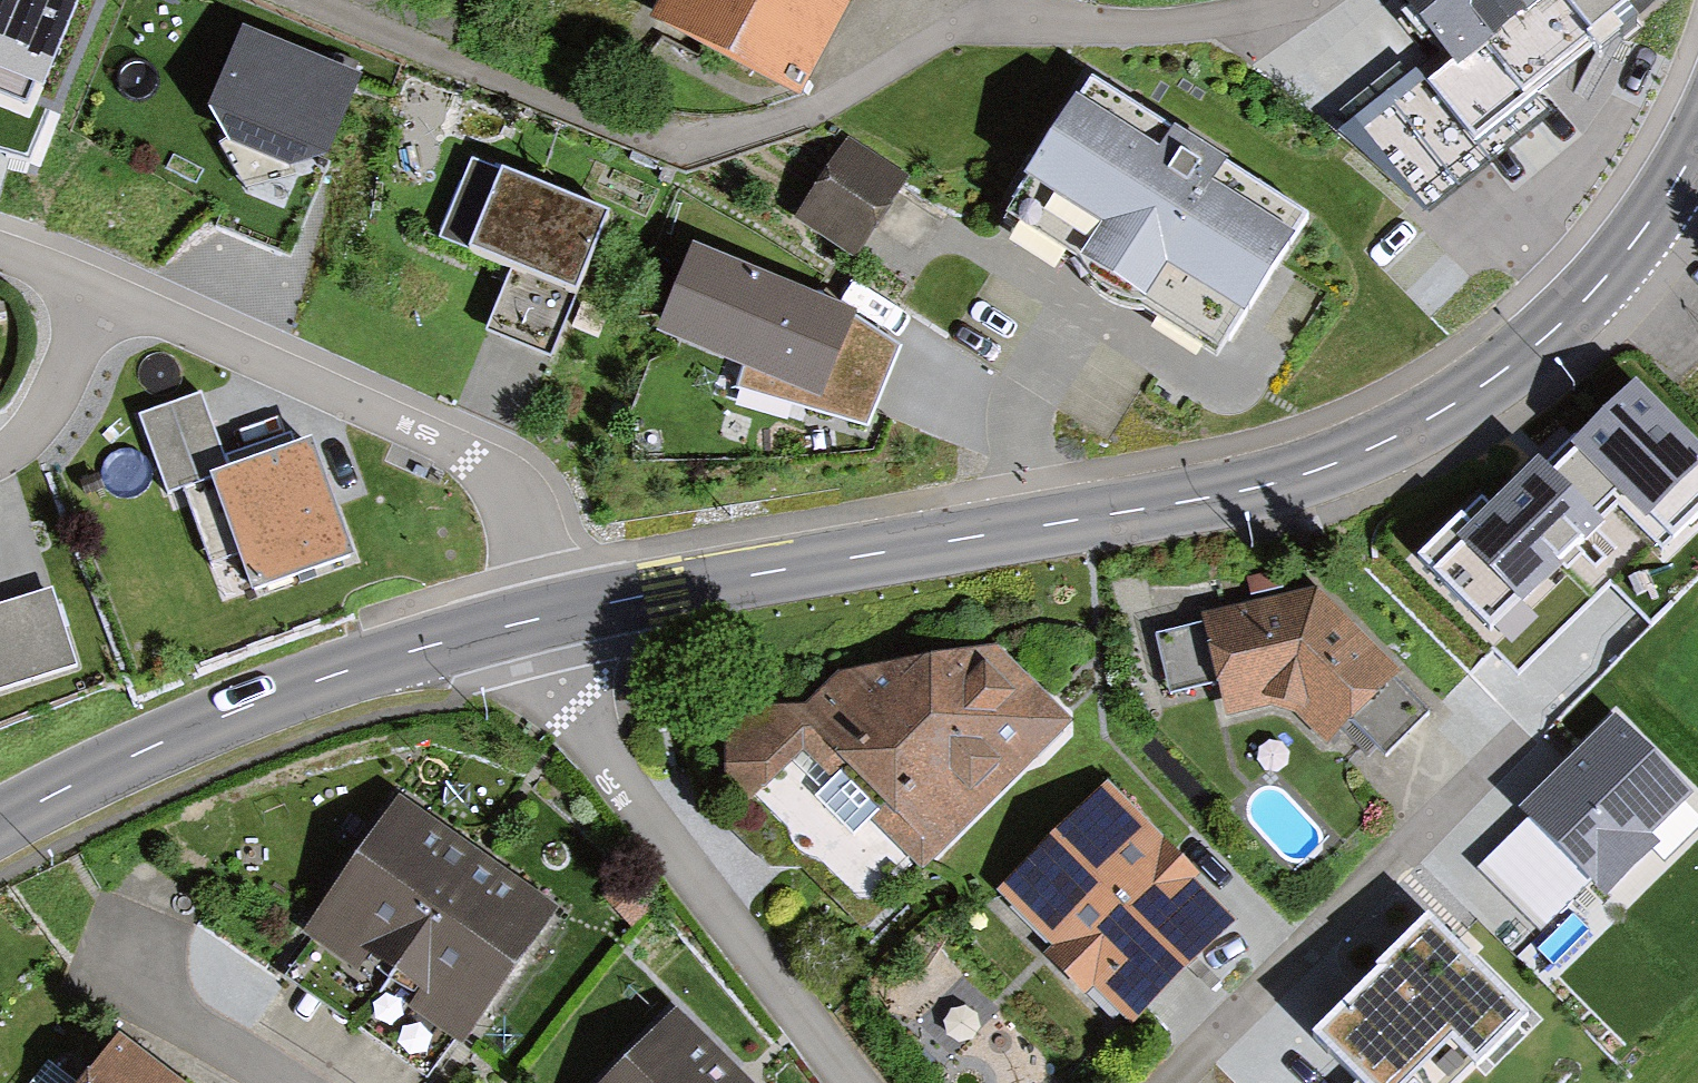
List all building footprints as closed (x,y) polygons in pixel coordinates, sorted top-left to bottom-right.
[(25,94),(33,74),(42,77),(73,0),(0,0),(0,84),(25,94)] [(664,25),(803,94),(850,0),(676,0),(664,25)] [(1396,2),(1500,130),(1660,0),(1399,0),(1396,2)] [(360,73),(247,33),(213,129),(326,168),(360,73)] [(1301,226),(1093,94),(1012,222),(1219,354),(1301,226)] [(609,216),(465,160),(433,240),(577,296),(609,216)] [(901,208),(835,169),(799,229),(865,268),(901,208)] [(851,321),(696,261),(665,340),(820,400),(851,321)] [(1635,381),(1576,439),(1647,510),(1697,460),(1697,445),(1635,381)] [(207,387),(143,408),(167,482),(231,461),(207,387)] [(354,557),(314,446),(220,480),(260,591),(354,557)] [(1599,518),(1538,457),(1462,533),(1523,594),(1599,518)] [(228,592),(256,581),(214,474),(185,486),(228,592)] [(80,668),(53,587),(0,604),(0,694),(80,668)] [(1219,687),(1226,716),(1301,707),(1340,754),(1411,686),(1322,598),(1160,631),(1179,697),(1219,687)] [(924,883),(1065,723),(992,652),(822,685),(793,717),(741,720),(715,752),(726,792),(763,834),(822,778),(924,883)] [(1696,798),(1619,720),(1527,810),(1610,895),(1657,849),(1650,842),(1696,798)] [(1247,929),(1109,792),(1004,897),(1141,1034),(1247,929)] [(552,914),(406,815),(321,939),(467,1038),(552,914)] [(1428,915),(1382,960),(1386,964),(1320,1030),(1373,1082),(1443,1082),(1473,1053),(1477,1057),(1524,1011),(1428,915)] [(683,1023),(626,1082),(746,1082),(683,1023)] [(122,1053),(99,1082),(163,1082),(122,1053)]
